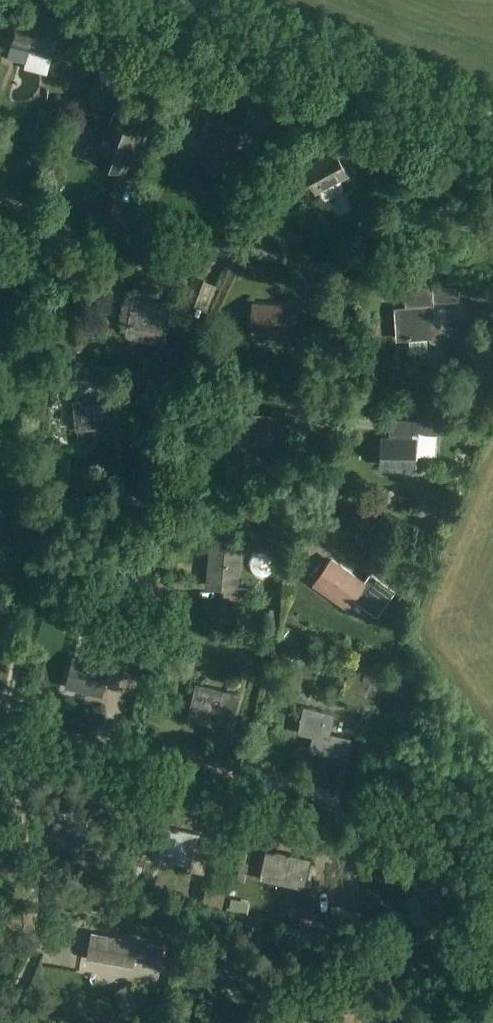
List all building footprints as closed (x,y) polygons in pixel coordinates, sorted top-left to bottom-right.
[(11,46),(29,51),(52,57),(55,46),(61,20),(39,14),(42,4),(25,0),(22,0),(20,10),(11,46)] [(107,62),(104,74),(115,77),(118,65),(107,62)] [(138,133),(142,121),(114,111),(110,122),(106,121),(103,130),(101,129),(90,160),(126,173),(131,158),(133,159),(142,134),(138,133)] [(238,129),(217,121),(208,117),(199,140),(202,141),(193,164),(220,174),(238,129)] [(313,189),(317,187),(324,200),(327,201),(343,192),(344,188),(338,177),(344,174),(335,157),(342,154),(338,147),(331,150),(300,167),(313,189)] [(484,207),(487,234),(492,233),(492,206),(484,207)] [(459,287),(433,289),(434,303),(460,302),(459,287)] [(177,306),(178,298),(165,296),(164,304),(134,299),(129,324),(153,328),(153,330),(165,333),(170,305),(177,306)] [(484,311),(492,312),(492,296),(485,296),(485,298),(484,311)] [(472,297),(471,312),(484,313),(484,311),(485,298),(472,297)] [(297,322),(299,299),(289,299),(288,307),(252,304),(250,330),(275,332),(275,333),(286,334),(287,321),(297,322)] [(408,348),(410,349),(410,354),(429,352),(428,339),(434,339),(431,306),(396,309),(398,341),(407,340),(408,348)] [(66,330),(62,347),(81,351),(85,334),(66,330)] [(133,377),(137,365),(124,361),(120,372),(133,377)] [(67,364),(66,378),(82,380),(83,366),(67,364)] [(91,365),(87,379),(103,383),(107,369),(91,365)] [(101,427),(113,425),(110,398),(75,401),(77,428),(101,426),(101,427)] [(402,403),(401,409),(418,413),(419,407),(402,403)] [(279,423),(280,409),(271,408),(270,416),(237,414),(234,441),(257,443),(257,444),(269,445),(271,422),(279,423)] [(414,420),(413,434),(445,434),(445,421),(414,420)] [(447,428),(447,440),(461,440),(461,428),(447,428)] [(416,467),(417,438),(380,437),(379,465),(416,467)] [(406,540),(400,554),(410,558),(415,544),(406,540)] [(235,589),(238,549),(212,547),(210,572),(206,571),(205,586),(222,587),(221,599),(243,601),(244,590),(235,589)] [(362,584),(332,562),(316,583),(334,596),(332,599),(345,608),(356,593),(367,601),(380,583),(369,575),(362,584)] [(289,632),(274,646),(289,662),(304,648),(289,632)] [(250,681),(263,644),(246,638),(233,676),(250,681)] [(122,670),(128,645),(108,640),(102,665),(72,657),(69,671),(70,671),(67,684),(87,690),(86,692),(99,696),(106,666),(122,670)] [(232,723),(239,693),(195,683),(187,719),(207,724),(208,718),(232,723)] [(347,759),(352,737),(330,733),(334,714),(304,707),(298,733),(312,736),(309,750),(347,759)] [(187,862),(194,833),(164,826),(159,850),(176,854),(174,859),(187,862)] [(88,833),(85,845),(100,848),(103,836),(88,833)] [(196,833),(193,845),(203,848),(205,835),(196,833)] [(302,887),(308,857),(273,849),(271,862),(272,863),(269,876),(289,880),(289,884),(302,887)] [(130,872),(126,885),(138,889),(143,877),(130,872)] [(230,897),(228,908),(242,910),(244,899),(230,897)] [(347,913),(327,913),(327,929),(348,928),(347,913)] [(93,933),(88,959),(133,966),(135,954),(144,955),(142,965),(160,968),(163,948),(146,945),(146,942),(138,940),(93,933)] [(194,953),(191,964),(207,967),(210,957),(194,953)] [(214,980),(252,989),(259,990),(264,966),(219,956),(214,980)] [(131,997),(120,1002),(126,1014),(137,1008),(131,997)] [(481,1022),(482,1022),(492,1022),(492,1009),(481,1022)]
